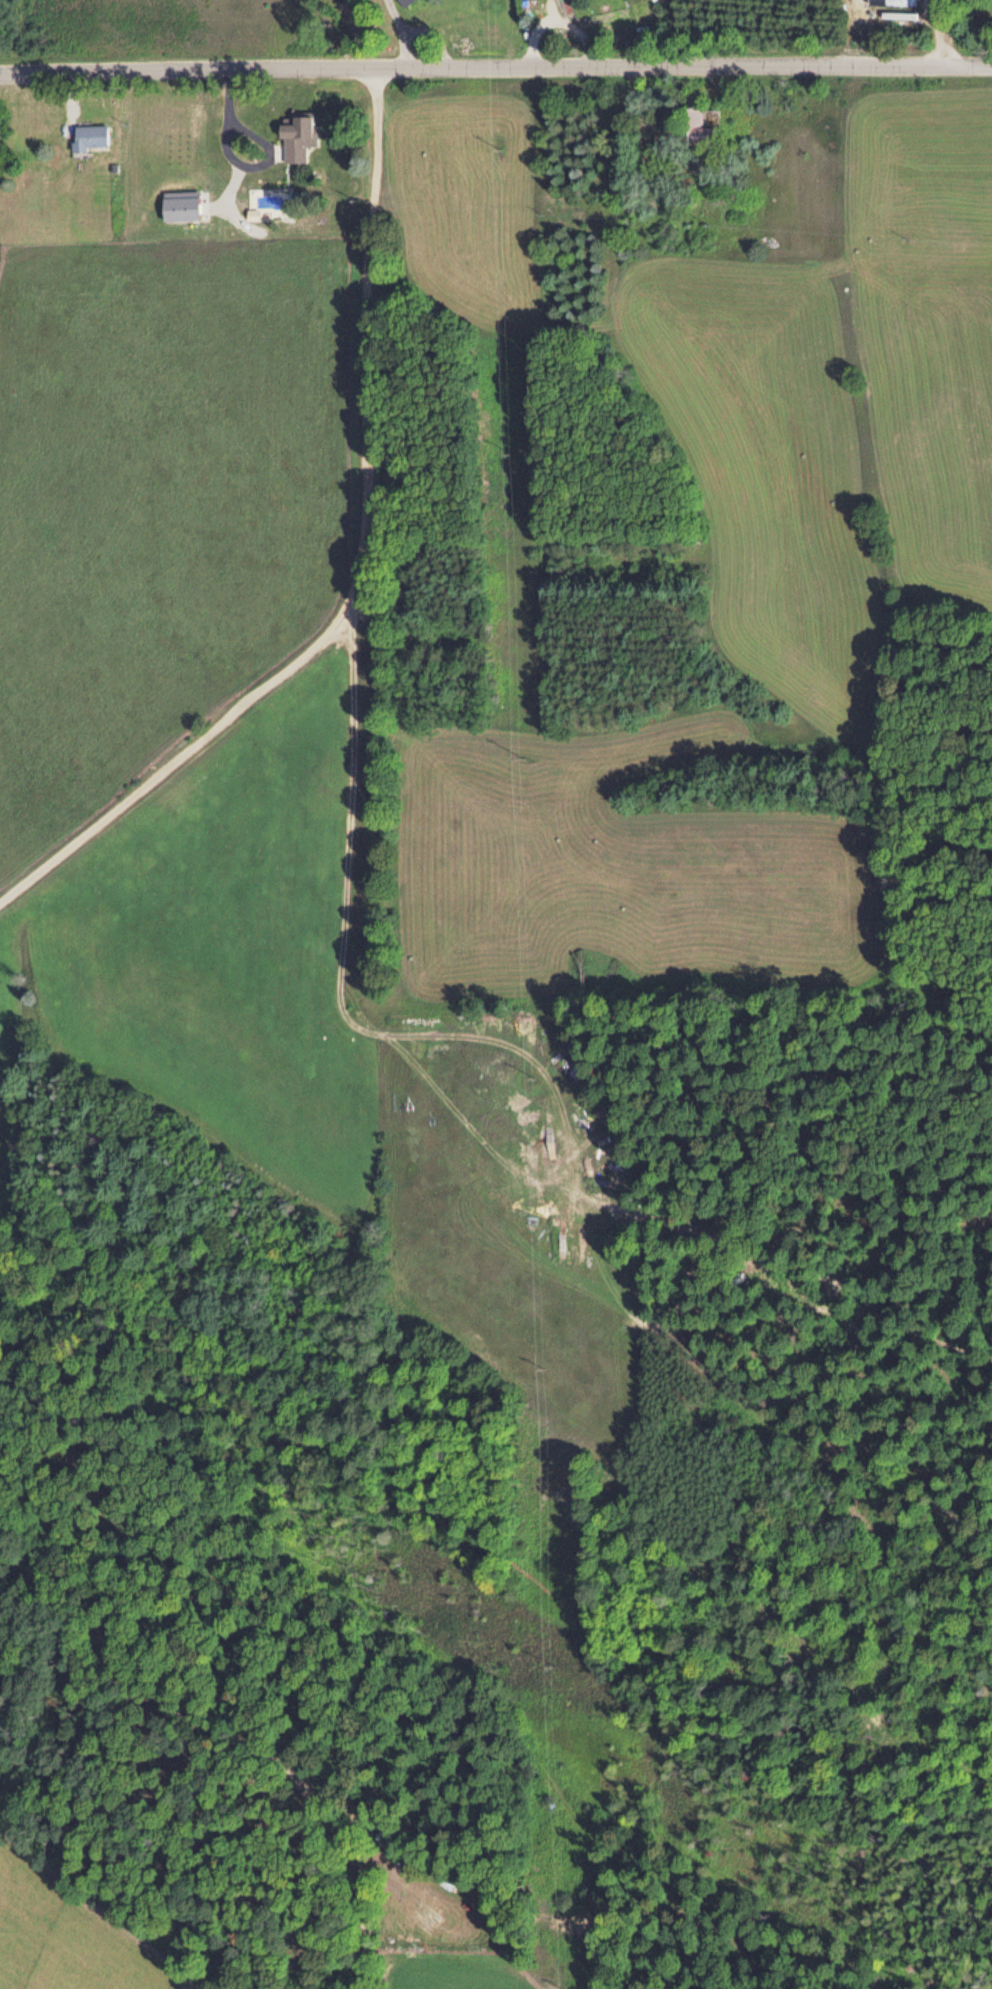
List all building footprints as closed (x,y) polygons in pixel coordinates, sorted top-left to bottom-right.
[(685,142),(715,142),(715,124),(702,124),(702,111),(702,105),(685,105),(685,142)] [(712,119),(719,115),(714,106),(707,111),(712,119)] [(293,144),(312,144),(312,114),(293,114),(293,144)] [(72,124),(72,148),(107,148),(107,124),(72,124)] [(446,1912),(432,1904),(427,1914),(441,1921),(446,1912)]
